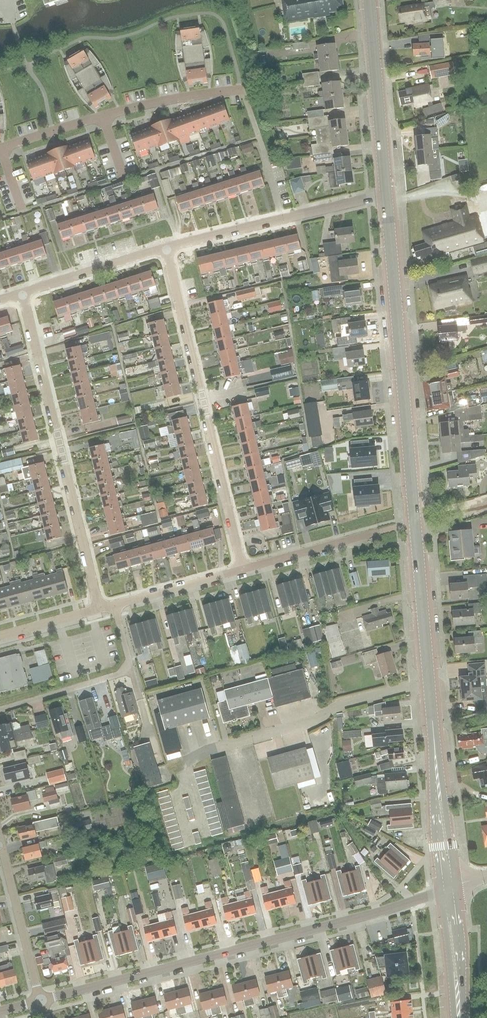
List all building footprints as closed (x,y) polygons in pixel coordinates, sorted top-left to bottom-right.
[(344,10),(343,0),(282,0),(286,23),(330,15),(330,13),(344,10)] [(407,23),(427,20),(425,5),(399,9),(401,21),(407,20),(407,23)] [(330,26),(340,24),(339,16),(328,18),(330,26)] [(212,65),(212,61),(212,58),(205,59),(204,47),(210,46),(209,44),(209,41),(208,37),(206,33),(205,30),(200,32),(199,25),(195,26),(196,27),(185,29),(185,27),(181,28),(182,35),(176,35),(176,39),(176,43),(176,45),(176,49),(177,51),(183,50),(185,62),(178,63),(179,66),(179,68),(181,73),(182,77),(183,79),(188,78),(189,85),(193,84),(193,83),(203,81),(204,82),(208,82),(207,75),(212,75),(212,71),(212,69),(212,65)] [(429,44),(413,45),(414,56),(421,56),(422,59),(433,59),(445,58),(443,33),(428,34),(429,44)] [(294,50),(310,48),(309,42),(293,44),(294,50)] [(318,46),(318,54),(314,54),(315,60),(337,57),(336,44),(318,46)] [(110,81),(108,77),(106,74),(101,78),(95,67),(100,64),(99,62),(98,60),(95,56),(93,54),(90,51),(86,54),(83,48),(79,50),(80,51),(71,57),(70,56),(66,58),(70,64),(65,66),(66,70),(68,74),(70,79),(71,81),(77,78),(83,88),(78,91),(79,94),(80,95),(81,97),(84,100),(86,103),(88,105),(91,101),(95,107),(99,105),(98,104),(107,99),(108,100),(112,98),(108,92),(113,90),(112,85),(111,83),(110,81)] [(254,53),(257,65),(265,63),(262,52),(254,53)] [(339,70),(337,57),(315,60),(316,64),(320,63),(321,72),(339,70)] [(456,74),(453,62),(429,66),(432,79),(456,74)] [(319,79),(318,72),(303,74),(304,81),(319,79)] [(320,85),(319,79),(304,81),(304,87),(320,85)] [(323,84),(323,91),(319,92),(320,98),(342,95),(341,82),(323,84)] [(415,107),(432,103),(429,85),(412,89),(412,90),(399,92),(402,105),(415,103),(415,107)] [(344,108),(342,95),(320,98),(318,98),(319,105),(325,104),(326,110),(344,108)] [(223,102),(213,106),(220,125),(230,121),(223,102)] [(429,115),(447,109),(445,102),(427,108),(429,115)] [(213,106),(203,109),(210,128),(220,125),(213,106)] [(210,128),(203,109),(193,113),(200,132),(210,128)] [(308,112),(308,118),(324,116),(323,110),(308,112)] [(200,132),(193,113),(183,116),(190,135),(200,132)] [(190,135),(183,116),(173,120),(179,139),(190,135)] [(330,122),(329,116),(324,116),(308,118),(310,129),(315,128),(316,137),(347,132),(346,119),(330,122)] [(179,139),(173,120),(172,119),(162,123),(169,144),(180,140),(179,139)] [(169,144),(162,123),(151,127),(152,127),(158,146),(159,147),(169,144)] [(158,146),(152,127),(141,131),(148,150),(158,146)] [(415,137),(417,151),(432,149),(431,138),(438,137),(437,127),(425,129),(426,136),(415,137)] [(148,150),(141,131),(131,135),(138,154),(148,150)] [(349,145),(347,132),(316,137),(317,144),(312,145),(313,156),(331,154),(334,153),(333,147),(349,145)] [(96,159),(89,140),(79,143),(86,162),(96,159)] [(86,162),(79,143),(69,147),(75,166),(86,162)] [(255,150),(253,143),(240,147),(242,154),(255,150)] [(193,144),(187,146),(188,152),(190,152),(195,150),(193,144)] [(75,166),(69,147),(68,146),(58,150),(65,170),(76,167),(75,166)] [(433,162),(432,149),(417,151),(418,166),(429,165),(430,172),(441,171),(440,161),(433,162)] [(65,170),(58,150),(47,153),(48,154),(54,173),(55,174),(65,170)] [(219,164),(225,162),(222,152),(216,154),(219,164)] [(54,173),(48,154),(38,158),(44,177),(54,173)] [(212,154),(205,156),(207,162),(214,160),(212,154)] [(332,160),(331,154),(313,156),(314,162),(332,160)] [(334,159),(335,166),(326,167),(327,173),(352,170),(351,157),(334,159)] [(44,177),(38,158),(27,161),(34,180),(44,177)] [(302,167),(301,159),(287,161),(288,169),(302,167)] [(325,165),(317,167),(318,175),(327,173),(326,167),(325,165)] [(253,189),(248,173),(246,167),(240,168),(242,175),(236,177),(241,193),(253,189)] [(172,169),(161,172),(163,181),(174,177),(172,169)] [(265,186),(261,171),(260,169),(248,173),(253,189),(265,186)] [(241,193),(236,177),(234,170),(229,172),(231,178),(224,180),(229,197),(241,193)] [(354,183),(352,170),(327,173),(327,174),(329,173),(331,187),(331,188),(339,187),(339,186),(339,185),(354,183)] [(160,187),(156,173),(148,176),(152,190),(160,187)] [(107,180),(105,176),(97,178),(98,181),(99,186),(108,183),(107,180)] [(229,197),(224,180),(222,176),(217,177),(218,182),(212,184),(217,201),(229,197)] [(294,194),(305,191),(301,177),(290,180),(294,194)] [(205,205),(200,188),(198,182),(193,184),(194,190),(188,192),(188,194),(193,209),(205,205)] [(217,201),(212,184),(211,184),(212,187),(208,188),(208,186),(200,188),(205,205),(217,201)] [(159,209),(154,194),(154,192),(142,196),(147,213),(159,209)] [(193,209),(188,194),(184,195),(184,193),(175,196),(181,212),(193,209)] [(147,213),(142,196),(130,200),(135,216),(147,213)] [(135,216),(130,200),(118,204),(123,220),(135,216)] [(123,220),(118,204),(106,207),(111,224),(123,220)] [(443,255),(485,243),(478,216),(469,218),(466,205),(451,209),(455,222),(423,232),(426,244),(413,248),(416,258),(420,257),(421,259),(433,256),(435,262),(445,259),(443,255)] [(111,224),(106,207),(93,211),(99,228),(111,224)] [(56,220),(52,208),(46,210),(50,222),(56,220)] [(99,228),(93,211),(81,215),(87,232),(99,228)] [(87,232),(81,215),(69,219),(75,236),(87,232)] [(75,236),(69,219),(57,223),(63,239),(75,236)] [(326,257),(329,257),(331,256),(342,255),(341,244),(355,242),(353,228),(335,230),(337,244),(324,246),(326,257)] [(50,243),(47,232),(40,234),(42,238),(30,242),(35,259),(47,255),(44,245),(50,243)] [(35,259),(30,242),(29,242),(27,234),(22,236),(24,244),(18,246),(23,262),(35,259)] [(298,235),(285,238),(290,256),(295,254),(294,251),(301,250),(298,235)] [(290,256),(285,238),(273,241),(277,259),(282,257),(282,254),(288,253),(289,256),(290,256)] [(277,259),(273,241),(260,244),(264,262),(270,260),(269,257),(276,256),(276,259),(277,259)] [(264,262),(260,244),(248,247),(252,265),(258,263),(257,260),(263,259),(264,262)] [(23,262),(18,246),(17,246),(18,248),(14,250),(13,247),(6,250),(11,266),(23,262)] [(252,265),(248,247),(235,250),(239,268),(245,266),(244,263),(251,262),(252,265)] [(6,250),(5,250),(6,252),(2,253),(1,251),(0,251),(0,270),(11,266),(6,250)] [(239,268),(235,250),(223,253),(227,271),(233,269),(232,266),(238,265),(239,268)] [(227,271),(223,253),(210,256),(214,274),(220,272),(220,269),(226,268),(227,271)] [(331,256),(329,257),(332,282),(348,280),(347,275),(359,273),(357,260),(343,261),(342,255),(331,256)] [(214,274),(210,256),(198,259),(202,276),(208,275),(207,272),(214,271),(214,274)] [(471,260),(474,274),(486,271),(486,256),(471,260)] [(314,258),(315,271),(322,271),(321,257),(314,258)] [(309,269),(307,260),(298,262),(300,271),(309,269)] [(279,267),(282,277),(288,275),(286,265),(279,267)] [(152,271),(139,275),(145,292),(150,291),(149,288),(156,286),(152,271)] [(145,292),(139,275),(127,279),(133,296),(138,295),(137,292),(143,290),(144,293),(145,292)] [(445,309),(472,303),(465,275),(438,282),(438,284),(431,286),(436,309),(444,307),(445,309)] [(133,296),(127,279),(115,283),(120,300),(126,299),(125,296),(131,294),(132,297),(133,296)] [(120,300),(115,283),(103,287),(108,304),(114,302),(113,300),(119,298),(120,300)] [(330,287),(331,294),(332,297),(345,295),(346,306),(363,304),(361,289),(347,291),(346,285),(330,287)] [(108,304),(103,287),(90,291),(96,308),(102,306),(101,303),(107,301),(108,304)] [(257,297),(255,287),(236,292),(238,301),(257,297)] [(96,308),(90,291),(78,295),(84,312),(89,310),(88,307),(95,305),(96,308)] [(84,312),(78,295),(66,299),(71,316),(77,314),(76,311),(83,309),(84,312)] [(162,307),(159,297),(148,300),(151,310),(162,307)] [(71,316),(66,299),(54,302),(59,320),(65,318),(64,315),(71,313),(71,316)] [(229,312),(228,307),(230,306),(228,299),(223,301),(223,300),(208,303),(211,316),(229,312)] [(283,310),(281,301),(268,304),(270,312),(283,310)] [(114,322),(120,320),(117,310),(111,312),(114,322)] [(229,312),(211,316),(214,328),(232,324),(231,319),(228,320),(226,313),(229,312)] [(470,317),(470,325),(486,323),(486,315),(470,317)] [(0,319),(0,333),(2,338),(7,336),(6,333),(13,331),(8,317),(0,319)] [(351,338),(367,336),(365,322),(352,324),(351,317),(337,319),(338,332),(350,331),(351,338)] [(151,329),(152,336),(167,332),(164,320),(147,324),(148,329),(151,329)] [(245,329),(234,332),(231,332),(229,325),(232,325),(232,324),(214,328),(217,341),(235,337),(235,336),(246,334),(245,329)] [(457,332),(457,326),(439,327),(441,342),(458,340),(457,332)] [(77,334),(75,327),(63,331),(65,338),(77,334)] [(112,340),(110,331),(89,337),(91,345),(103,341),(112,340)] [(275,333),(276,339),(285,337),(284,331),(275,333)] [(170,345),(167,332),(152,336),(150,336),(151,342),(154,341),(155,348),(153,349),(170,345)] [(118,335),(120,342),(129,339),(128,333),(118,335)] [(235,337),(217,341),(220,353),(238,349),(236,344),(234,345),(232,338),(235,337)] [(325,341),(317,342),(318,349),(326,348),(325,341)] [(20,352),(18,345),(10,347),(5,349),(7,356),(20,352)] [(173,357),(170,345),(153,349),(154,354),(157,354),(158,361),(156,361),(173,357)] [(66,350),(69,362),(86,358),(85,353),(83,353),(81,346),(66,350)] [(333,349),(334,355),(335,361),(343,360),(343,358),(347,358),(349,368),(366,366),(364,351),(350,353),(349,346),(333,349)] [(238,349),(220,353),(223,366),(241,362),(239,356),(237,357),(235,350),(238,349)] [(282,365),(290,363),(287,352),(279,354),(282,365)] [(133,360),(131,354),(122,356),(124,362),(133,360)] [(176,370),(173,357),(156,361),(157,367),(160,366),(161,373),(159,374),(176,370)] [(87,358),(86,358),(69,362),(72,375),(89,370),(88,365),(86,366),(84,359),(87,358)] [(241,362),(223,366),(226,379),(244,374),(242,369),(239,369),(238,363),(241,362)] [(24,378),(21,365),(4,369),(5,375),(8,374),(9,381),(6,382),(24,378)] [(295,376),(293,367),(274,371),(276,381),(295,376)] [(460,377),(458,368),(446,371),(448,379),(460,377)] [(90,371),(89,370),(72,375),(75,387),(92,383),(91,378),(89,378),(87,371),(90,371)] [(112,372),(113,378),(123,375),(122,370),(112,372)] [(179,382),(176,370),(159,374),(160,379),(162,379),(164,386),(162,386),(162,387),(179,382)] [(27,390),(24,378),(6,382),(8,387),(10,387),(12,394),(9,394),(27,390)] [(353,378),(340,380),(342,390),(354,388),(356,401),(370,399),(368,382),(353,384),(353,378)] [(451,383),(446,384),(445,378),(435,380),(435,379),(423,381),(425,398),(438,396),(438,393),(444,392),(453,390),(451,383)] [(182,395),(179,382),(162,387),(163,392),(165,391),(167,398),(182,395)] [(93,383),(92,383),(75,387),(78,400),(96,395),(94,390),(92,391),(90,384),(93,383)] [(271,394),(269,386),(262,387),(262,390),(255,391),(257,398),(271,394)] [(299,395),(298,387),(290,389),(291,397),(299,395)] [(30,403),(27,390),(9,394),(11,400),(13,399),(15,406),(12,407),(30,403)] [(453,391),(453,390),(444,392),(438,393),(438,396),(425,398),(428,411),(447,409),(447,412),(459,410),(466,408),(469,408),(467,397),(458,398),(459,402),(455,403),(456,404),(455,405),(454,399),(459,398),(458,390),(453,391)] [(96,395),(78,400),(81,412),(96,408),(99,408),(97,402),(95,403),(93,396),(96,395)] [(253,415),(252,410),(254,410),(253,402),(233,407),(236,420),(253,415)] [(310,437),(322,435),(318,412),(317,412),(316,407),(318,407),(317,402),(304,405),(310,437)] [(33,415),(30,403),(12,407),(14,412),(16,412),(18,418),(15,419),(33,415)] [(98,415),(96,408),(81,412),(84,425),(102,420),(100,415),(98,415)] [(301,417),(299,409),(287,411),(289,420),(301,417)] [(190,430),(187,417),(182,418),(180,411),(168,414),(171,426),(174,426),(175,433),(173,434),(190,430)] [(356,427),(374,425),(372,411),(354,413),(354,414),(343,415),(344,421),(355,420),(356,427)] [(456,422),(459,422),(483,420),(482,419),(486,418),(486,414),(486,412),(482,413),(455,415),(456,422)] [(36,428),(33,415),(15,419),(17,425),(19,424),(21,431),(18,432),(36,428)] [(133,421),(131,415),(117,418),(118,425),(133,421)] [(236,420),(239,432),(256,428),(263,426),(261,419),(254,420),(253,416),(254,416),(254,415),(253,415),(236,420)] [(459,422),(456,422),(440,423),(442,438),(470,436),(469,429),(459,430),(459,422)] [(150,437),(148,425),(139,427),(140,433),(142,439),(150,437)] [(39,440),(36,428),(18,432),(20,437),(22,436),(24,444),(39,440)] [(256,428),(239,432),(242,445),(259,440),(258,435),(255,436),(254,429),(256,428)] [(137,430),(120,434),(121,441),(131,438),(137,437),(138,437),(137,430)] [(193,442),(190,430),(173,434),(174,439),(177,438),(178,446),(176,446),(193,442)] [(470,442),(470,436),(442,438),(443,453),(459,452),(460,463),(472,459),(471,450),(461,451),(461,443),(470,442)] [(314,448),(323,446),(321,437),(312,438),(314,448)] [(155,439),(143,442),(145,448),(156,445),(155,439)] [(259,441),(259,440),(242,445),(245,457),(262,453),(261,448),(258,448),(256,441),(259,441)] [(377,464),(376,453),(370,454),(369,440),(351,442),(353,466),(377,464)] [(196,455),(193,442),(176,446),(177,451),(180,451),(181,458),(179,459),(196,455)] [(110,456),(109,451),(112,451),(110,443),(90,448),(93,460),(110,456)] [(16,454),(14,447),(6,450),(7,456),(16,454)] [(486,455),(485,449),(471,450),(472,459),(486,455)] [(320,458),(318,451),(310,453),(312,461),(320,458)] [(262,453),(245,457),(247,470),(265,465),(264,460),(261,461),(259,454),(262,453)] [(199,467),(196,455),(179,459),(180,464),(183,463),(184,470),(182,471),(199,467)] [(110,457),(110,456),(93,460),(96,473),(113,469),(112,464),(110,464),(108,457),(110,457)] [(290,466),(305,464),(304,458),(289,459),(290,466)] [(15,461),(0,465),(0,473),(17,469),(15,461)] [(31,472),(33,478),(47,475),(44,462),(27,467),(28,472),(31,472)] [(265,466),(265,465),(247,470),(250,482),(268,478),(267,472),(264,473),(262,466),(265,466)] [(469,478),(477,477),(476,465),(459,467),(459,472),(449,473),(450,487),(469,485),(469,478)] [(202,480),(199,467),(182,471),(183,476),(186,476),(187,483),(185,483),(185,484),(202,480)] [(113,469),(96,473),(99,485),(116,481),(115,476),(113,477),(111,470),(113,469)] [(50,487),(47,475),(33,478),(30,479),(31,485),(34,484),(36,491),(33,491),(33,492),(50,487)] [(268,478),(250,482),(253,494),(271,490),(270,485),(267,486),(265,479),(268,478)] [(373,487),(373,478),(354,480),(357,505),(357,508),(370,507),(370,504),(380,503),(379,491),(379,487),(373,487)] [(205,492),(202,480),(185,484),(186,489),(189,488),(190,495),(188,496),(205,492)] [(116,481),(99,485),(102,498),(117,494),(119,494),(118,489),(116,489),(114,482),(116,481)] [(1,493),(9,491),(8,485),(0,487),(0,491),(1,493)] [(53,500),(50,487),(33,492),(34,497),(37,496),(39,503),(36,504),(53,500)] [(271,490),(253,494),(256,507),(274,503),(273,497),(270,498),(268,491),(271,490)] [(208,505),(205,492),(188,496),(189,501),(192,500),(193,508),(208,505)] [(330,519),(325,504),(331,502),(329,493),(311,498),(318,522),(330,519)] [(122,506),(121,501),(119,502),(117,494),(102,498),(105,510),(120,507),(122,506)] [(318,522),(311,498),(294,503),(296,512),(302,510),(306,525),(318,522)] [(57,512),(53,500),(36,504),(37,509),(40,509),(42,516),(39,516),(39,517),(57,512)] [(274,503),(256,507),(259,519),(274,516),(277,515),(276,510),(273,510),(271,504),(274,503)] [(122,514),(120,507),(105,510),(108,523),(125,519),(124,513),(122,514)] [(161,518),(169,516),(167,509),(159,511),(161,518)] [(210,515),(208,509),(198,512),(199,518),(210,515)] [(8,520),(15,518),(13,510),(6,512),(6,513),(8,520)] [(60,525),(57,512),(39,517),(40,522),(43,521),(45,528),(42,529),(60,525)] [(158,523),(157,516),(156,512),(146,514),(149,525),(158,523)] [(283,525),(292,523),(290,514),(281,516),(283,525)] [(274,516),(259,519),(262,532),(280,528),(279,522),(276,523),(274,516)] [(125,519),(108,523),(111,535),(128,531),(127,526),(125,527),(123,519),(125,519)] [(162,521),(163,525),(164,529),(173,526),(171,519),(162,521)] [(201,531),(198,520),(192,521),(196,533),(189,535),(188,535),(192,549),(205,546),(201,531)] [(283,525),(280,526),(282,534),(294,531),(292,523),(283,525)] [(63,537),(60,525),(42,529),(43,534),(46,534),(48,541),(63,537)] [(213,525),(212,526),(207,527),(208,529),(201,531),(205,546),(217,543),(213,525)] [(153,528),(148,529),(149,535),(158,533),(156,527),(153,528)] [(473,547),(471,531),(462,532),(460,531),(456,531),(455,533),(451,533),(453,548),(451,550),(452,554),(453,555),(454,558),(456,558),(458,559),(462,559),(463,557),(474,556),(479,555),(480,554),(480,548),(478,546),(473,547)] [(188,535),(189,535),(188,532),(176,536),(176,538),(180,553),(192,549),(188,535)] [(126,535),(128,542),(135,540),(134,533),(130,534),(126,535)] [(125,546),(122,536),(109,540),(112,549),(125,546)] [(176,538),(176,536),(170,537),(170,536),(163,538),(163,539),(164,542),(168,556),(180,553),(176,538)] [(164,542),(163,539),(158,541),(159,543),(152,545),(151,545),(155,560),(168,556),(164,542)] [(151,545),(152,545),(151,542),(146,544),(146,546),(139,548),(143,563),(155,560),(151,545)] [(10,552),(9,545),(2,547),(3,553),(10,552)] [(139,548),(139,546),(133,547),(134,550),(127,552),(131,567),(143,563),(139,548)] [(127,552),(126,549),(121,551),(122,553),(106,557),(107,558),(108,564),(112,566),(117,564),(118,570),(131,567),(127,552)] [(390,576),(389,566),(387,566),(386,560),(369,561),(370,577),(390,576)] [(57,573),(51,575),(57,595),(68,591),(62,568),(56,570),(57,573)] [(345,590),(339,569),(326,573),(332,594),(340,592),(342,599),(346,598),(344,590),(345,590)] [(57,595),(51,575),(45,577),(44,573),(43,570),(42,571),(38,572),(39,575),(45,598),(57,595)] [(361,585),(357,572),(350,574),(353,587),(361,585)] [(332,594),(326,573),(314,576),(320,597),(322,605),(327,604),(324,596),(332,594)] [(477,575),(464,576),(464,584),(451,585),(452,599),(469,598),(468,588),(478,587),(486,586),(486,574),(477,575)] [(45,598),(39,575),(33,576),(34,580),(28,581),(33,601),(45,598)] [(33,601),(28,581),(22,583),(21,579),(15,581),(22,604),(33,601)] [(308,600),(302,580),(290,583),(296,604),(303,602),(306,609),(310,608),(308,601),(308,600)] [(22,604),(15,581),(10,582),(11,586),(5,588),(10,607),(22,604)] [(296,604),(290,583),(277,586),(283,607),(286,615),(290,614),(288,606),(296,604)] [(5,588),(0,589),(0,610),(10,607),(5,588)] [(271,611),(266,590),(253,593),(259,614),(267,612),(269,619),(273,618),(271,611)] [(259,614),(253,593),(241,597),(246,617),(247,617),(249,625),(253,624),(251,616),(259,614)] [(235,621),(229,600),(216,603),(222,624),(230,622),(232,630),(236,628),(234,621),(235,621)] [(222,624),(216,603),(204,607),(210,628),(210,627),(212,635),(216,634),(214,626),(222,624)] [(474,614),(482,613),(481,603),(466,604),(466,610),(453,611),(455,625),(474,624),(474,614)] [(387,614),(386,610),(379,612),(378,607),(372,609),(373,614),(363,617),(367,631),(383,626),(382,624),(393,621),(391,613),(387,614)] [(198,631),(192,610),(180,613),(185,634),(193,632),(195,640),(200,639),(198,631)] [(185,634),(180,613),(167,617),(173,638),(173,637),(176,645),(180,644),(178,636),(185,634)] [(161,641),(156,620),(143,624),(149,644),(157,642),(159,650),(163,649),(161,641)] [(149,644),(143,624),(131,627),(136,648),(137,648),(139,655),(143,654),(141,647),(149,644)] [(346,655),(337,624),(324,627),(333,658),(346,655)] [(324,640),(320,625),(303,630),(307,647),(315,645),(315,643),(324,640)] [(474,644),(482,643),(481,631),(469,632),(469,638),(456,639),(457,653),(475,651),(474,644)] [(289,650),(285,637),(279,639),(282,652),(289,650)] [(301,639),(292,642),(295,650),(303,648),(301,639)] [(246,644),(229,649),(235,669),(252,664),(246,644)] [(316,654),(322,652),(321,648),(312,650),(312,652),(307,654),(311,667),(319,665),(316,654)] [(383,677),(397,672),(391,652),(379,655),(377,649),(362,654),(366,665),(378,662),(383,677)] [(355,653),(343,658),(345,664),(358,659),(355,653)] [(28,685),(20,654),(0,659),(0,692),(28,685)] [(340,660),(331,663),(333,669),(342,666),(340,660)] [(485,669),(485,663),(472,664),(473,670),(473,676),(461,677),(461,678),(459,679),(460,681),(460,685),(462,686),(462,689),(486,687),(486,685),(485,669)] [(49,664),(30,669),(34,683),(53,678),(49,664)] [(187,666),(189,674),(196,672),(193,664),(187,666)] [(185,679),(182,665),(175,667),(179,680),(179,682),(185,680),(185,679)] [(205,666),(196,669),(198,675),(206,672),(205,666)] [(174,668),(168,669),(170,677),(176,676),(174,668)] [(311,698),(303,669),(268,678),(273,698),(276,708),(311,698)] [(159,686),(157,678),(151,680),(153,687),(159,686)] [(247,705),(273,698),(268,678),(225,690),(227,701),(219,703),(224,723),(250,716),(247,705)] [(462,689),(462,692),(461,694),(461,695),(461,700),(463,700),(463,701),(475,700),(476,706),(476,712),(486,709),(486,687),(462,689)] [(131,702),(129,696),(127,697),(125,688),(117,691),(117,693),(115,694),(122,717),(139,713),(135,700),(131,702)] [(175,728),(210,718),(202,688),(158,701),(161,715),(157,716),(167,752),(180,749),(179,747),(180,745),(180,743),(179,741),(179,740),(177,739),(177,737),(178,737),(176,730),(174,731),(173,728),(175,728)] [(106,741),(115,738),(112,729),(111,725),(102,727),(100,721),(93,698),(80,702),(87,725),(92,740),(104,736),(106,741)] [(374,705),(375,716),(384,715),(385,722),(402,720),(400,707),(386,709),(386,702),(374,705)] [(68,725),(62,707),(50,711),(57,734),(60,733),(62,739),(74,736),(70,725),(68,725)] [(38,729),(50,726),(47,714),(35,716),(38,729)] [(112,729),(115,738),(122,736),(119,727),(121,726),(117,715),(109,717),(111,725),(112,729)] [(12,723),(0,726),(0,739),(31,731),(30,725),(21,727),(22,729),(21,729),(20,724),(17,722),(12,723)] [(79,743),(88,740),(83,725),(75,727),(79,743)] [(386,731),(386,733),(372,734),(374,747),(389,746),(388,742),(404,741),(402,729),(386,731)] [(482,729),(482,733),(461,735),(461,737),(459,737),(459,746),(462,746),(463,749),(477,747),(478,750),(479,752),(482,753),(484,754),(486,754),(486,753),(486,729),(482,729)] [(363,737),(362,730),(344,731),(344,739),(363,737)] [(31,731),(0,739),(0,742),(0,744),(0,751),(0,752),(2,751),(18,748),(17,742),(33,738),(31,731)] [(147,788),(162,784),(150,742),(135,747),(147,788)] [(306,748),(287,753),(296,784),(315,779),(306,748)] [(388,749),(379,752),(375,753),(377,759),(381,758),(381,756),(389,754),(389,760),(405,758),(404,748),(388,749)] [(28,758),(26,750),(14,753),(15,761),(28,758)] [(60,752),(62,760),(68,759),(66,750),(60,752)] [(296,784),(287,753),(268,759),(277,789),(296,784)] [(42,762),(40,755),(27,758),(29,765),(42,762)] [(226,756),(212,760),(222,798),(237,794),(226,756)] [(348,760),(337,763),(341,779),(351,776),(348,760)] [(383,763),(384,769),(397,766),(395,760),(383,763)] [(472,767),(475,779),(480,778),(482,788),(486,787),(486,764),(472,767)] [(19,765),(4,769),(7,780),(13,779),(13,783),(30,779),(27,765),(20,767),(19,765)] [(47,773),(50,784),(66,780),(63,769),(47,773)] [(206,770),(194,773),(196,779),(207,775),(206,770)] [(386,777),(378,778),(378,776),(372,776),(371,773),(354,777),(356,786),(368,783),(369,784),(377,783),(378,793),(380,795),(387,794),(388,792),(388,789),(408,787),(407,773),(386,775),(386,777)] [(207,775),(196,779),(198,784),(209,781),(207,775)] [(209,781),(198,784),(199,790),(211,787),(209,781)] [(60,791),(68,789),(67,784),(55,786),(56,790),(55,790),(54,787),(46,789),(47,792),(43,793),(45,803),(50,801),(51,805),(63,802),(60,791)] [(211,787),(199,790),(201,796),(212,793),(211,787)] [(28,795),(12,799),(15,812),(31,808),(30,801),(38,799),(35,790),(27,792),(28,795)] [(169,790),(157,793),(159,799),(170,796),(169,790)] [(212,793),(201,796),(202,802),(214,798),(212,793)] [(245,824),(237,794),(222,798),(223,802),(217,804),(225,830),(228,829),(230,833),(247,829),(245,824)] [(170,796),(159,799),(160,805),(172,801),(170,796)] [(189,797),(183,798),(186,810),(192,808),(189,797)] [(214,798),(202,802),(204,807),(216,804),(214,798)] [(326,808),(333,807),(332,798),(324,800),(326,808)] [(355,805),(353,799),(345,801),(347,807),(355,805)] [(382,806),(381,800),(370,802),(372,809),(382,806)] [(172,801),(160,805),(162,810),(174,807),(172,801)] [(390,810),(391,818),(413,816),(412,803),(386,806),(386,811),(390,810)] [(216,804),(204,807),(206,813),(217,810),(216,804)] [(174,807),(162,810),(164,816),(175,813),(174,807)] [(192,808),(186,810),(190,821),(195,820),(192,808)] [(217,810),(206,813),(207,819),(219,816),(217,810)] [(175,813),(164,816),(165,822),(177,819),(175,813)] [(219,816),(207,819),(209,825),(220,822),(219,816)] [(414,828),(413,816),(391,818),(391,825),(388,825),(388,830),(414,828)] [(21,840),(37,836),(36,832),(59,826),(57,817),(34,822),(34,824),(19,828),(21,840)] [(177,819),(165,822),(167,828),(178,824),(177,819)] [(383,826),(371,819),(368,826),(380,832),(383,826)] [(320,832),(317,820),(309,822),(312,834),(320,832)] [(76,824),(78,832),(92,829),(91,821),(76,824)] [(220,822),(209,825),(210,831),(222,827),(220,822)] [(178,824),(167,828),(168,834),(180,830),(178,824)] [(374,836),(376,831),(367,826),(364,831),(374,836)] [(222,827),(210,831),(212,836),(224,833),(222,827)] [(298,828),(291,830),(293,837),(299,835),(298,828)] [(180,830),(168,834),(170,839),(182,836),(180,830)] [(199,832),(193,833),(196,845),(202,843),(199,832)] [(265,837),(266,844),(278,841),(276,834),(265,837)] [(182,836),(170,839),(172,845),(183,842),(182,836)] [(40,848),(47,847),(46,841),(38,843),(39,845),(23,848),(26,860),(42,856),(40,848)] [(183,842),(172,845),(173,851),(185,848),(183,842)] [(361,856),(353,842),(347,846),(356,860),(361,856)] [(390,849),(385,855),(402,870),(410,860),(391,843),(387,847),(390,849)] [(369,852),(365,848),(361,853),(365,857),(369,852)] [(338,868),(334,854),(327,856),(330,870),(338,868)] [(402,870),(385,855),(380,860),(378,858),(374,862),(394,879),(402,870)] [(56,867),(68,864),(66,856),(54,859),(56,867)] [(294,871),(290,857),(274,861),(278,876),(294,871)] [(223,874),(219,858),(209,860),(213,877),(223,874)] [(254,882),(249,861),(241,863),(246,884),(254,882)] [(167,876),(163,863),(146,867),(149,880),(167,876)] [(304,873),(302,863),(293,865),(296,875),(304,873)] [(47,884),(57,881),(53,865),(48,866),(44,867),(44,866),(29,870),(31,882),(46,878),(47,884)] [(356,870),(349,872),(355,894),(367,890),(360,865),(355,867),(356,870)] [(262,880),(259,868),(252,870),(255,882),(262,880)] [(355,894),(349,872),(342,874),(341,870),(336,871),(343,897),(355,894)] [(322,879),(315,881),(320,903),(332,899),(326,874),(321,876),(322,879)] [(111,887),(108,877),(93,881),(95,891),(111,887)] [(320,903),(315,881),(307,883),(307,879),(302,881),(308,906),(320,903)] [(296,903),(292,888),(290,880),(284,882),(286,890),(278,892),(281,907),(296,903)] [(180,884),(172,886),(175,899),(183,897),(180,884)] [(203,884),(197,885),(199,893),(205,891),(203,884)] [(72,885),(59,888),(61,898),(71,896),(75,895),(72,885)] [(281,907),(278,892),(269,894),(267,886),(261,888),(263,896),(267,911),(281,907)] [(54,908),(61,906),(57,894),(60,893),(58,887),(48,890),(50,895),(35,898),(38,910),(54,906),(54,908)] [(252,898),(250,891),(244,892),(247,900),(238,902),(242,917),(257,913),(253,898),(252,898)] [(155,907),(161,905),(158,893),(152,895),(155,907)] [(74,910),(71,896),(61,898),(65,912),(74,910)] [(242,917),(238,902),(229,904),(227,897),(221,898),(223,906),(227,921),(242,917)] [(144,913),(141,898),(132,900),(136,915),(144,913)] [(207,910),(198,913),(202,928),(217,924),(213,909),(211,901),(205,903),(207,910)] [(202,928),(198,913),(190,915),(188,907),(182,909),(184,916),(188,931),(202,928)] [(131,923),(137,922),(133,908),(127,910),(131,923)] [(167,921),(159,923),(163,938),(177,934),(173,919),(171,912),(165,913),(167,921)] [(101,931),(98,917),(93,919),(96,932),(101,931)] [(163,938),(159,923),(150,925),(148,918),(142,919),(144,927),(148,942),(163,938)] [(53,926),(55,932),(68,929),(66,922),(53,926)] [(129,930),(122,932),(127,953),(139,950),(132,925),(128,926),(129,930)] [(407,932),(406,929),(393,933),(393,935),(394,939),(388,940),(391,949),(397,947),(396,945),(409,941),(407,932)] [(127,953),(122,932),(114,934),(114,930),(109,931),(115,957),(127,953)] [(67,940),(62,941),(60,934),(45,938),(47,948),(49,948),(61,945),(63,951),(63,950),(69,948),(67,940)] [(94,939),(87,941),(92,963),(104,959),(98,934),(93,936),(94,939)] [(92,963),(87,941),(80,943),(79,939),(74,941),(81,966),(92,963)] [(354,944),(342,947),(348,969),(355,967),(356,971),(361,969),(354,944)] [(7,945),(0,947),(0,953),(9,951),(7,945)] [(67,956),(65,950),(63,951),(61,945),(49,948),(52,960),(50,960),(54,973),(69,969),(66,956),(67,956)] [(348,969),(342,947),(330,950),(337,976),(342,974),(341,971),(348,969)] [(321,953),(309,956),(315,978),(322,976),(323,979),(328,978),(321,953)] [(409,973),(406,954),(386,956),(376,957),(376,956),(376,957),(379,969),(380,969),(380,968),(388,967),(389,976),(409,973)] [(315,978),(309,956),(297,959),(304,984),(309,983),(308,980),(315,978)] [(0,966),(0,967),(5,985),(17,982),(13,970),(11,964),(10,964),(10,963),(7,963),(8,964),(0,966)] [(289,971),(277,974),(283,997),(288,996),(286,988),(293,987),(289,971)] [(283,997),(277,974),(265,977),(269,993),(276,991),(278,999),(283,997)] [(387,994),(384,983),(378,985),(376,977),(367,980),(372,998),(387,994)] [(256,980),(244,983),(250,1006),(255,1005),(255,1004),(259,1003),(260,995),(256,980)] [(399,992),(407,991),(405,982),(398,983),(399,992)] [(250,1006),(244,983),(232,986),(237,1001),(243,1000),(246,1007),(250,1006)] [(352,999),(349,985),(336,989),(339,1002),(352,999)] [(317,987),(301,992),(301,993),(302,996),(303,1002),(305,1009),(312,1007),(320,1005),(322,1004),(317,987)] [(188,988),(176,991),(182,1015),(194,1012),(192,1004),(188,988)] [(223,988),(211,991),(218,1015),(222,1013),(220,1006),(227,1004),(223,988)] [(337,1000),(335,988),(321,992),(323,1003),(337,1000)] [(367,988),(356,991),(358,999),(369,996),(367,988)] [(182,1015),(176,991),(164,994),(168,1010),(175,1008),(177,1016),(182,1015)] [(218,1015),(211,991),(200,994),(204,1010),(211,1008),(213,1016),(218,1015)] [(302,996),(301,993),(294,995),(297,1004),(303,1002),(302,996)] [(143,1000),(148,1017),(153,1017),(152,1014),(159,1012),(155,997),(143,1000)] [(412,999),(391,1002),(393,1013),(413,1011),(412,999)] [(143,1000),(131,1003),(135,1017),(138,1017),(143,1017),(148,1017),(143,1000)] [(110,1009),(113,1017),(126,1017),(122,1005),(110,1009)] [(277,1005),(269,1007),(272,1017),(280,1017),(277,1005)] [(268,1007),(259,1010),(261,1017),(271,1017),(268,1007)] [(110,1009),(99,1012),(100,1017),(113,1017),(110,1009)]
